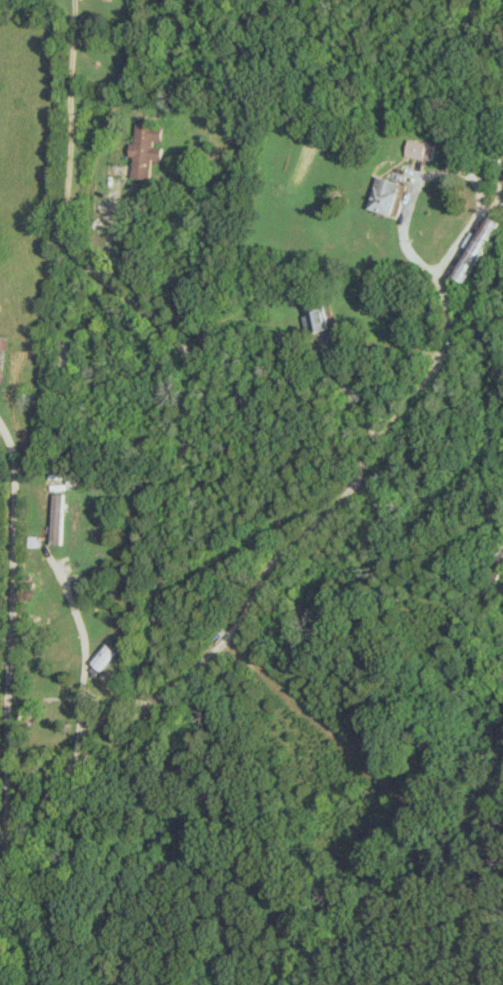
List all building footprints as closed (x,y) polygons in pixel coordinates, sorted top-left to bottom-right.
[(151,179),(153,159),(162,160),(163,147),(154,146),(154,140),(162,141),(164,125),(136,122),(134,144),(130,144),(129,156),(134,156),(132,177),(151,179)] [(433,161),(437,145),(410,139),(406,155),(433,161)] [(372,196),(369,208),(400,216),(408,183),(373,174),(367,195),(372,196)] [(455,277),(468,282),(497,220),(484,214),(455,277)] [(308,333),(331,330),(328,311),(317,313),(316,304),(306,306),(308,315),(305,315),(308,333)] [(63,493),(52,493),(51,544),(62,544),(63,493)] [(102,670),(116,652),(104,642),(89,660),(102,670)]
